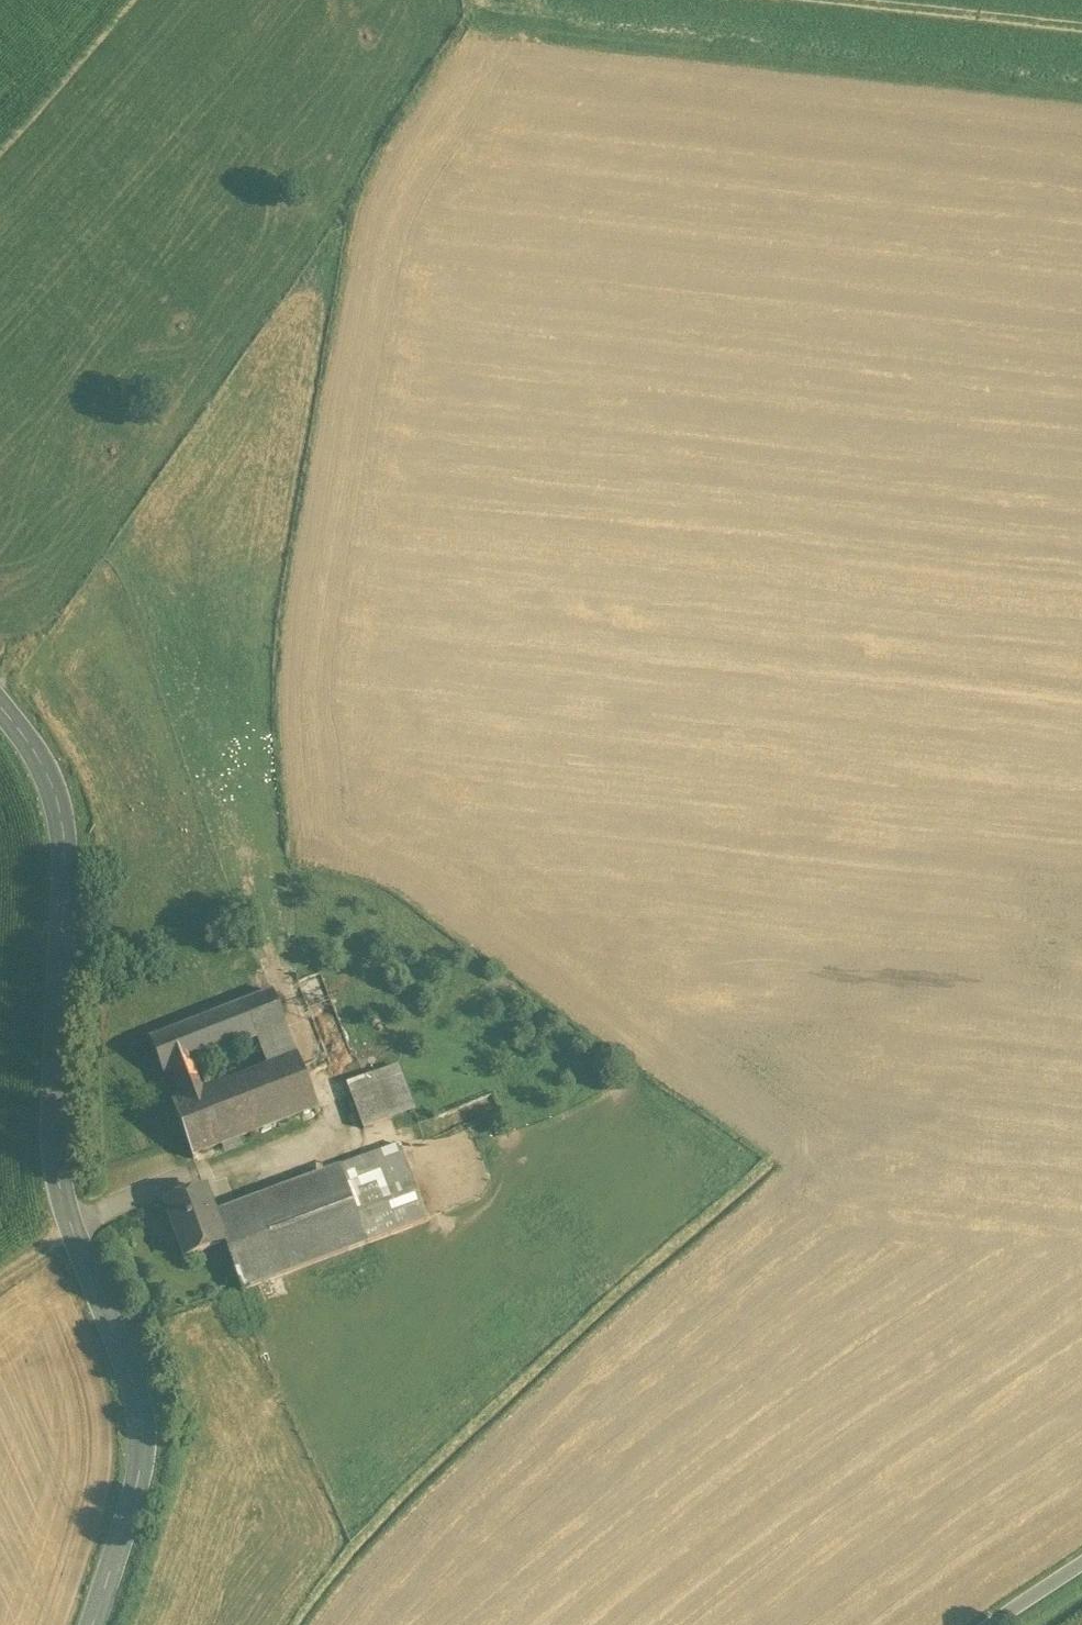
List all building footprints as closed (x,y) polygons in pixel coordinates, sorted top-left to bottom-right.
[(274,992),(151,1039),(165,1075),(174,1072),(195,1064),(257,1040),(288,1029),(274,992)] [(288,1029),(257,1040),(269,1069),(299,1058),(288,1029)] [(186,1101),(175,1106),(195,1160),(198,1159),(196,1155),(318,1108),(299,1058),(269,1069),(206,1093),(186,1101)] [(195,1064),(174,1072),(186,1101),(206,1093),(195,1064)] [(403,1067),(372,1076),(389,1121),(418,1111),(403,1067)] [(372,1076),(348,1085),(364,1130),(389,1121),(372,1076)] [(401,1146),(341,1168),(350,1192),(369,1244),(429,1222),(401,1146)] [(341,1168),(215,1214),(224,1238),(350,1192),(341,1168)] [(206,1189),(167,1203),(187,1258),(211,1250),(211,1248),(225,1243),(224,1238),(215,1214),(206,1189)] [(350,1192),(224,1238),(225,1243),(243,1290),(369,1244),(350,1192)]
